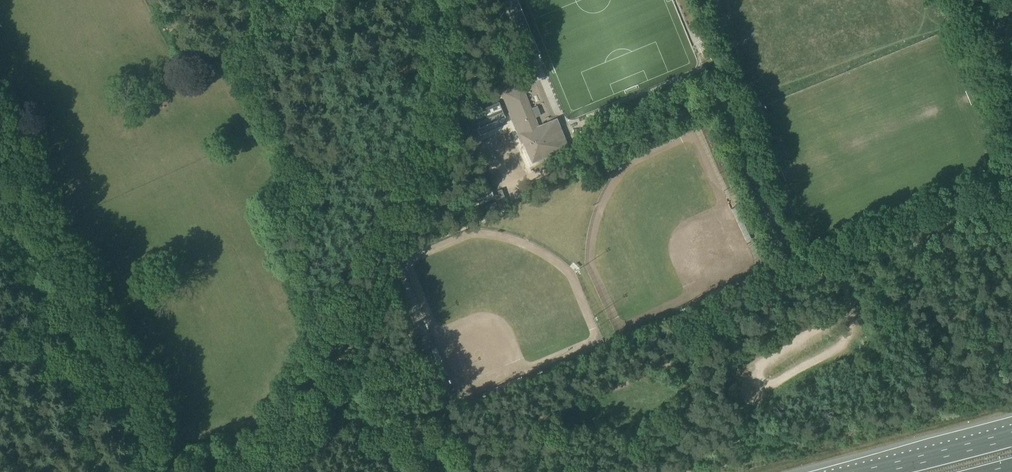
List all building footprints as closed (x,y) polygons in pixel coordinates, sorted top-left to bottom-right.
[(517,61),(510,64),(513,72),(520,69),(517,61)] [(538,126),(534,117),(521,85),(503,92),(532,163),(569,148),(557,118),(538,126)] [(497,95),(481,101),(493,130),(509,123),(497,95)] [(471,168),(462,171),(464,176),(472,173),(471,168)]
